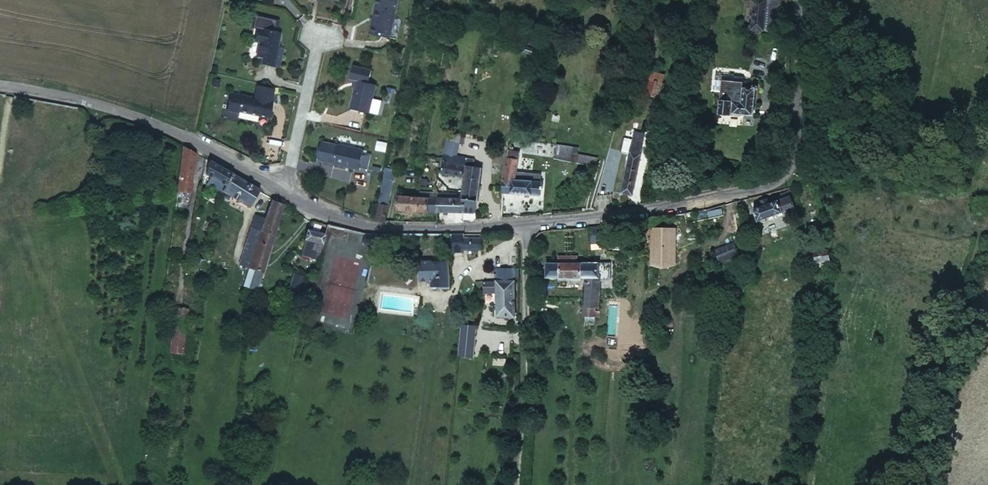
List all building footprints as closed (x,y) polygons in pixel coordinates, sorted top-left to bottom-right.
[(375,9),(369,33),(389,37),(397,0),(376,0),(375,9)] [(756,30),(769,31),(773,0),(760,0),(756,30)] [(769,31),(782,33),(785,0),(773,0),(769,31)] [(268,24),(266,32),(276,34),(278,27),(268,24)] [(266,32),(263,31),(260,42),(266,44),(263,56),(269,58),(267,66),(282,70),(286,52),(280,50),(283,36),(276,34),(266,32)] [(372,115),(379,86),(372,84),(374,72),(356,68),(353,81),(358,82),(361,82),(359,90),(354,112),(372,115)] [(723,88),(722,91),(720,111),(755,114),(759,89),(761,87),(758,83),(755,87),(753,82),(746,81),(746,75),(736,74),(736,72),(730,72),(730,75),(725,75),(725,73),(718,72),(716,88),(723,88)] [(653,79),(647,78),(644,92),(664,96),(668,76),(655,73),(653,79)] [(256,101),(234,96),(230,114),(250,119),(251,115),(270,119),(274,102),(273,102),(275,92),(259,88),(256,101)] [(465,137),(452,135),(451,146),(457,147),(457,145),(464,145),(465,137)] [(648,143),(635,140),(629,166),(632,166),(626,190),(636,192),(648,143)] [(577,148),(559,144),(556,158),(600,167),(602,157),(576,152),(577,148)] [(324,145),(321,163),(336,166),(362,171),(362,169),(365,154),(366,152),(339,147),(339,148),(324,145)] [(457,147),(455,154),(463,154),(464,145),(457,145),(457,147)] [(195,152),(184,146),(178,190),(190,191),(195,152)] [(507,165),(506,191),(542,194),(544,178),(542,178),(543,168),(525,166),(526,152),(512,150),(507,165)] [(373,156),(365,154),(362,169),(370,170),(373,156)] [(455,154),(455,159),(467,161),(469,161),(466,198),(481,198),(482,190),(484,191),(485,184),(482,184),(484,158),(455,154)] [(455,159),(449,158),(447,170),(465,172),(467,161),(455,159)] [(236,174),(215,163),(208,175),(229,187),(236,174)] [(389,166),(382,201),(393,203),(400,168),(389,166)] [(264,190),(236,174),(229,187),(226,193),(253,207),(264,190)] [(402,207),(443,208),(443,197),(424,193),(424,196),(403,195),(402,207)] [(466,198),(443,197),(443,208),(466,208),(466,205),(466,198)] [(481,198),(466,198),(466,205),(466,208),(481,208),(481,206),(481,198)] [(765,208),(756,211),(759,224),(797,213),(793,200),(781,204),(779,199),(769,202),(769,201),(763,203),(765,208)] [(285,203),(272,200),(267,222),(257,271),(256,275),(257,275),(254,291),(264,293),(285,203)] [(393,203),(382,201),(379,218),(390,220),(393,203)] [(740,201),(725,205),(729,231),(744,228),(744,223),(740,201)] [(257,271),(267,222),(259,220),(248,269),(257,271)] [(326,236),(310,231),(302,256),(317,261),(318,257),(323,258),(326,236)] [(380,233),(370,232),(369,245),(381,245),(385,233),(380,233)] [(485,236),(466,236),(466,248),(485,248),(485,236)] [(736,244),(735,245),(716,249),(718,261),(738,257),(736,244)] [(830,245),(812,249),(813,258),(819,258),(819,262),(827,261),(826,256),(832,255),(830,245)] [(609,258),(547,263),(548,277),(592,272),(592,309),(601,309),(601,301),(605,301),(606,272),(603,272),(603,268),(609,268),(609,258)] [(191,259),(190,267),(200,267),(201,260),(191,259)] [(336,260),(328,298),(345,302),(352,269),(339,266),(340,261),(336,260)] [(450,261),(427,262),(421,264),(423,283),(429,282),(434,282),(435,290),(452,289),(450,261)] [(524,273),(525,267),(500,267),(501,286),(519,286),(518,274),(524,273)] [(297,294),(302,277),(293,274),(287,291),(297,294)] [(519,319),(519,286),(501,286),(488,286),(488,298),(501,298),(502,320),(519,319)] [(188,311),(168,308),(160,361),(180,363),(188,311)] [(476,363),(480,332),(466,330),(462,361),(476,363)]
